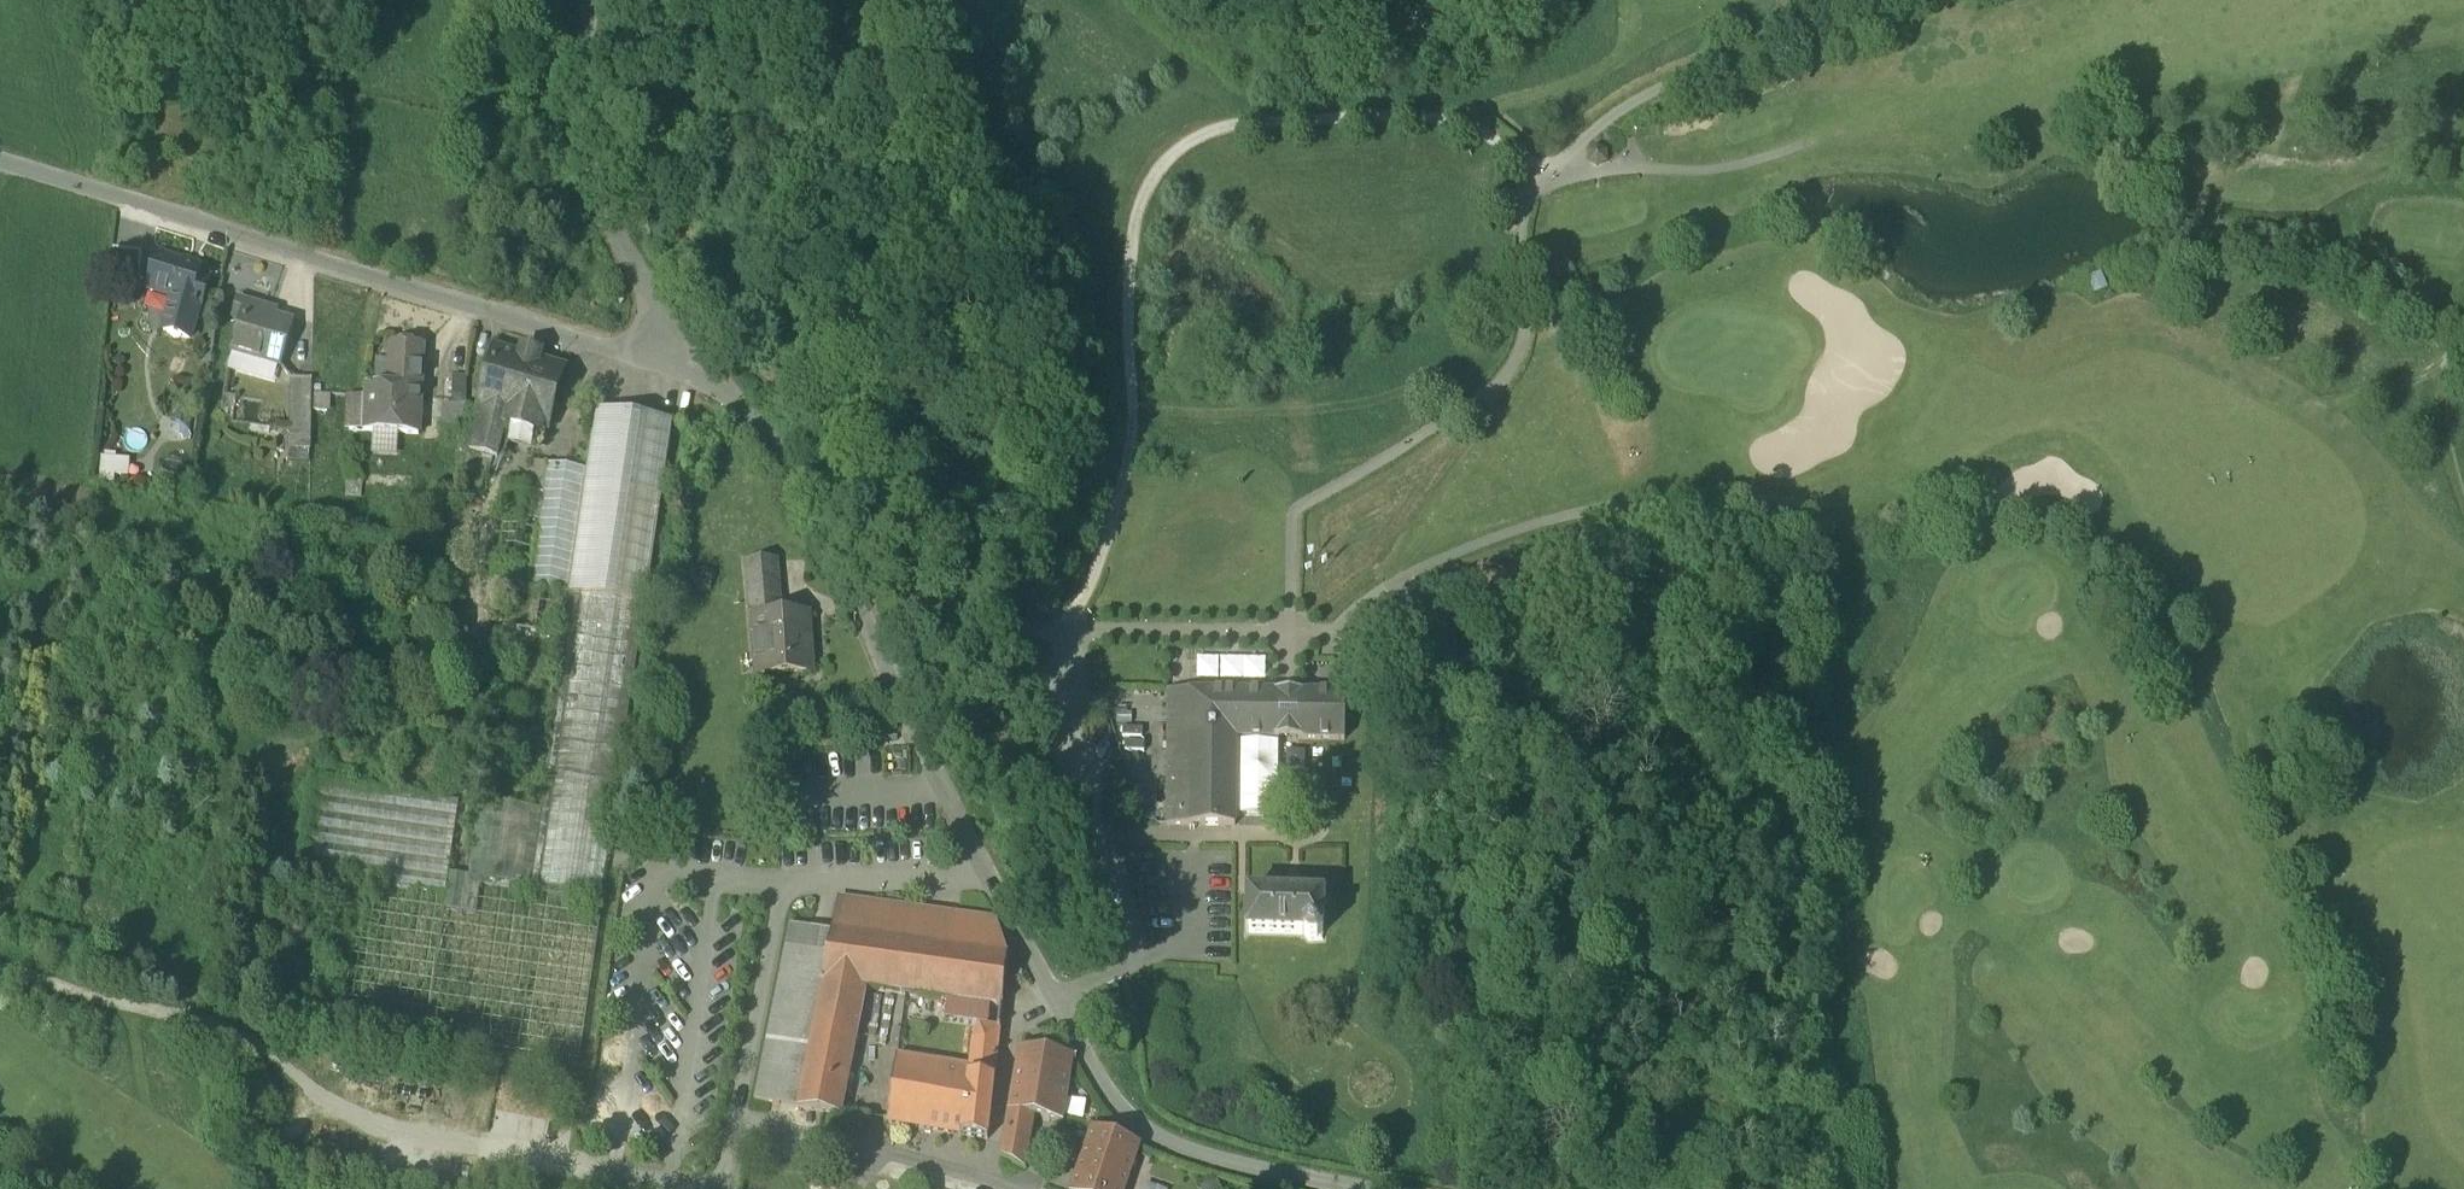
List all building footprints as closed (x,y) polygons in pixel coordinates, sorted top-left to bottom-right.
[(109,287),(138,290),(142,254),(113,251),(109,287)] [(163,332),(189,340),(199,306),(200,306),(207,285),(196,282),(200,271),(158,258),(148,291),(173,298),(163,332)] [(230,352),(281,367),(294,325),(264,316),(266,309),(237,300),(231,318),(239,321),(230,352)] [(390,345),(389,387),(421,389),(423,346),(390,345)] [(508,419),(547,431),(563,370),(496,351),(480,411),(508,419)] [(452,407),(466,407),(467,379),(452,378),(452,407)] [(290,425),(311,425),(312,380),(291,380),(290,425)] [(419,436),(421,389),(389,387),(367,386),(366,398),(365,432),(419,436)] [(220,415),(233,417),(236,397),(223,396),(220,415)] [(349,431),(365,432),(366,398),(350,397),(349,431)] [(577,1068),(672,423),(595,411),(583,491),(508,479),(492,580),(509,583),(507,604),(499,603),(495,628),(503,629),(467,876),(454,875),(452,892),(446,896),(353,882),(331,1033),(577,1068)] [(469,454),(497,461),(508,419),(480,411),(469,454)] [(290,435),(311,436),(311,425),(290,425),(290,435)] [(346,495),(361,497),(363,475),(348,473),(346,495)] [(751,615),(780,616),(775,562),(746,564),(751,615)] [(751,615),(756,676),(775,675),(811,673),(808,615),(780,616),(751,615)] [(1236,741),(1279,742),(1280,695),(1168,694),(1166,827),(1235,828),(1236,741)] [(1279,742),(1297,742),(1298,695),(1280,695),(1279,742)] [(1345,696),(1298,695),(1297,742),(1344,743),(1345,696)] [(313,782),(300,874),(353,882),(446,896),(452,892),(454,875),(447,874),(458,803),(313,782)] [(1310,941),(1317,941),(1323,936),(1323,928),(1320,924),(1323,924),(1324,897),(1302,897),(1302,888),(1299,888),(1289,887),(1286,887),(1285,896),(1248,895),(1247,933),(1304,936),(1310,941)] [(838,902),(832,931),(1007,956),(998,926),(997,924),(996,924),(838,902)] [(789,926),(785,948),(827,956),(831,934),(789,926)] [(1008,956),(1007,956),(832,931),(831,934),(827,956),(796,1109),(840,1116),(866,989),(1002,1008),(1008,956)] [(754,1101),(796,1109),(827,956),(785,948),(754,1101)] [(945,1002),(942,1021),(979,1027),(985,1027),(987,1008),(945,1002)] [(887,1124),(987,1141),(994,1079),(1000,1029),(985,1027),(979,1027),(972,1042),(969,1068),(942,1064),(934,1114),(889,1107),(887,1124)] [(1019,1049),(1008,1112),(1034,1117),(1062,1123),(1073,1058),(1019,1049)] [(889,1107),(934,1114),(942,1064),(896,1057),(889,1107)] [(1025,1168),(1034,1117),(1008,1112),(1000,1157),(1025,1168)] [(1140,1146),(1091,1129),(1070,1188),(1125,1188),(1140,1146)]
